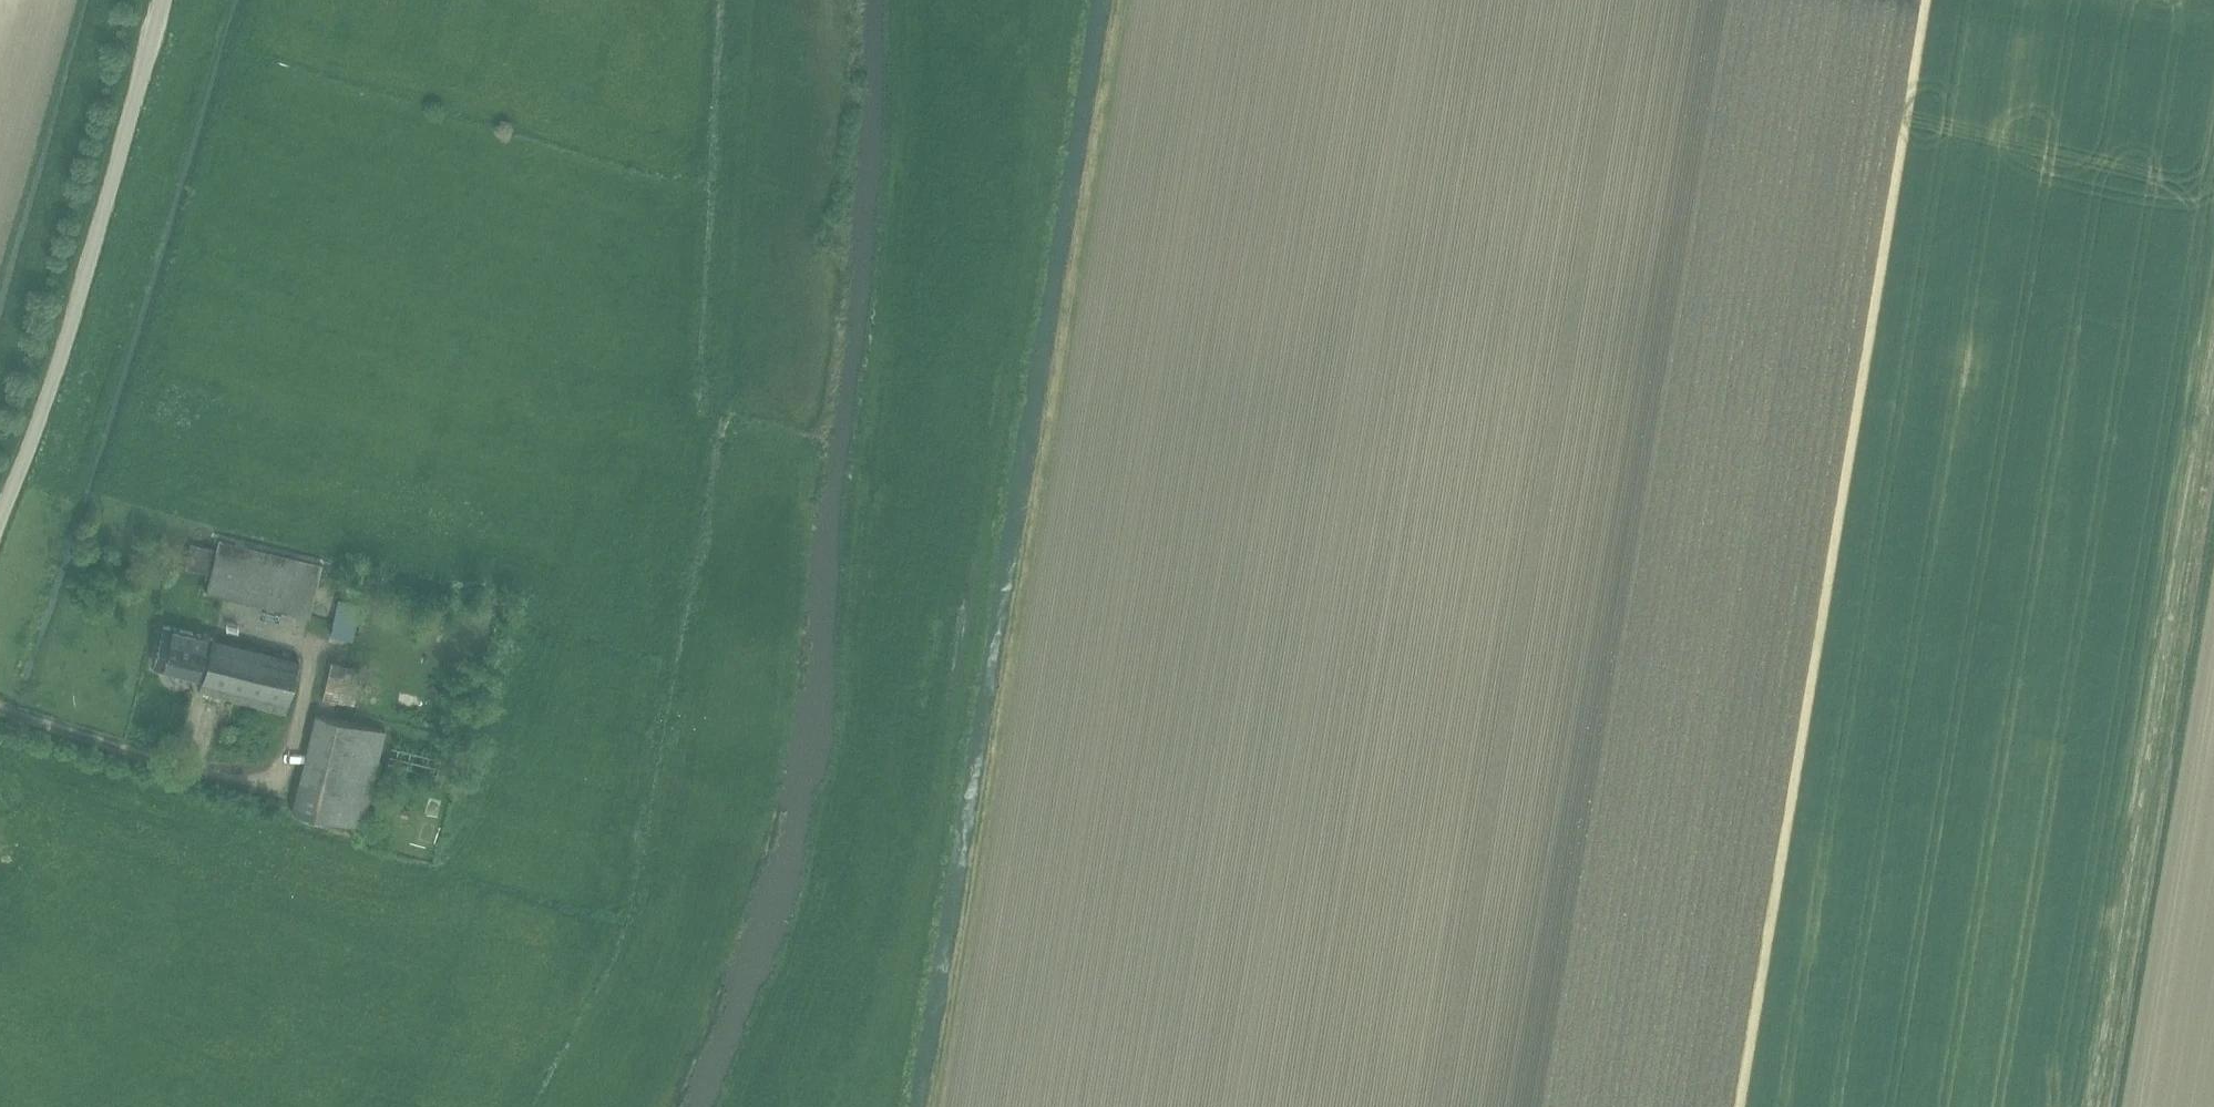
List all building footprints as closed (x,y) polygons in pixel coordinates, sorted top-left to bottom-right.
[(207,590),(310,616),(323,564),(220,538),(218,549),(191,542),(185,566),(211,572),(207,590)] [(344,599),(340,598),(330,634),(353,639),(362,604),(352,601),(354,593),(346,591),(344,599)] [(216,596),(214,607),(236,612),(238,601),(216,596)] [(200,690),(286,712),(300,658),(165,625),(155,666),(203,678),(200,690)] [(366,670),(332,662),(323,700),(356,708),(366,670)] [(363,826),(376,768),(384,730),(317,715),(295,810),(363,826)]
